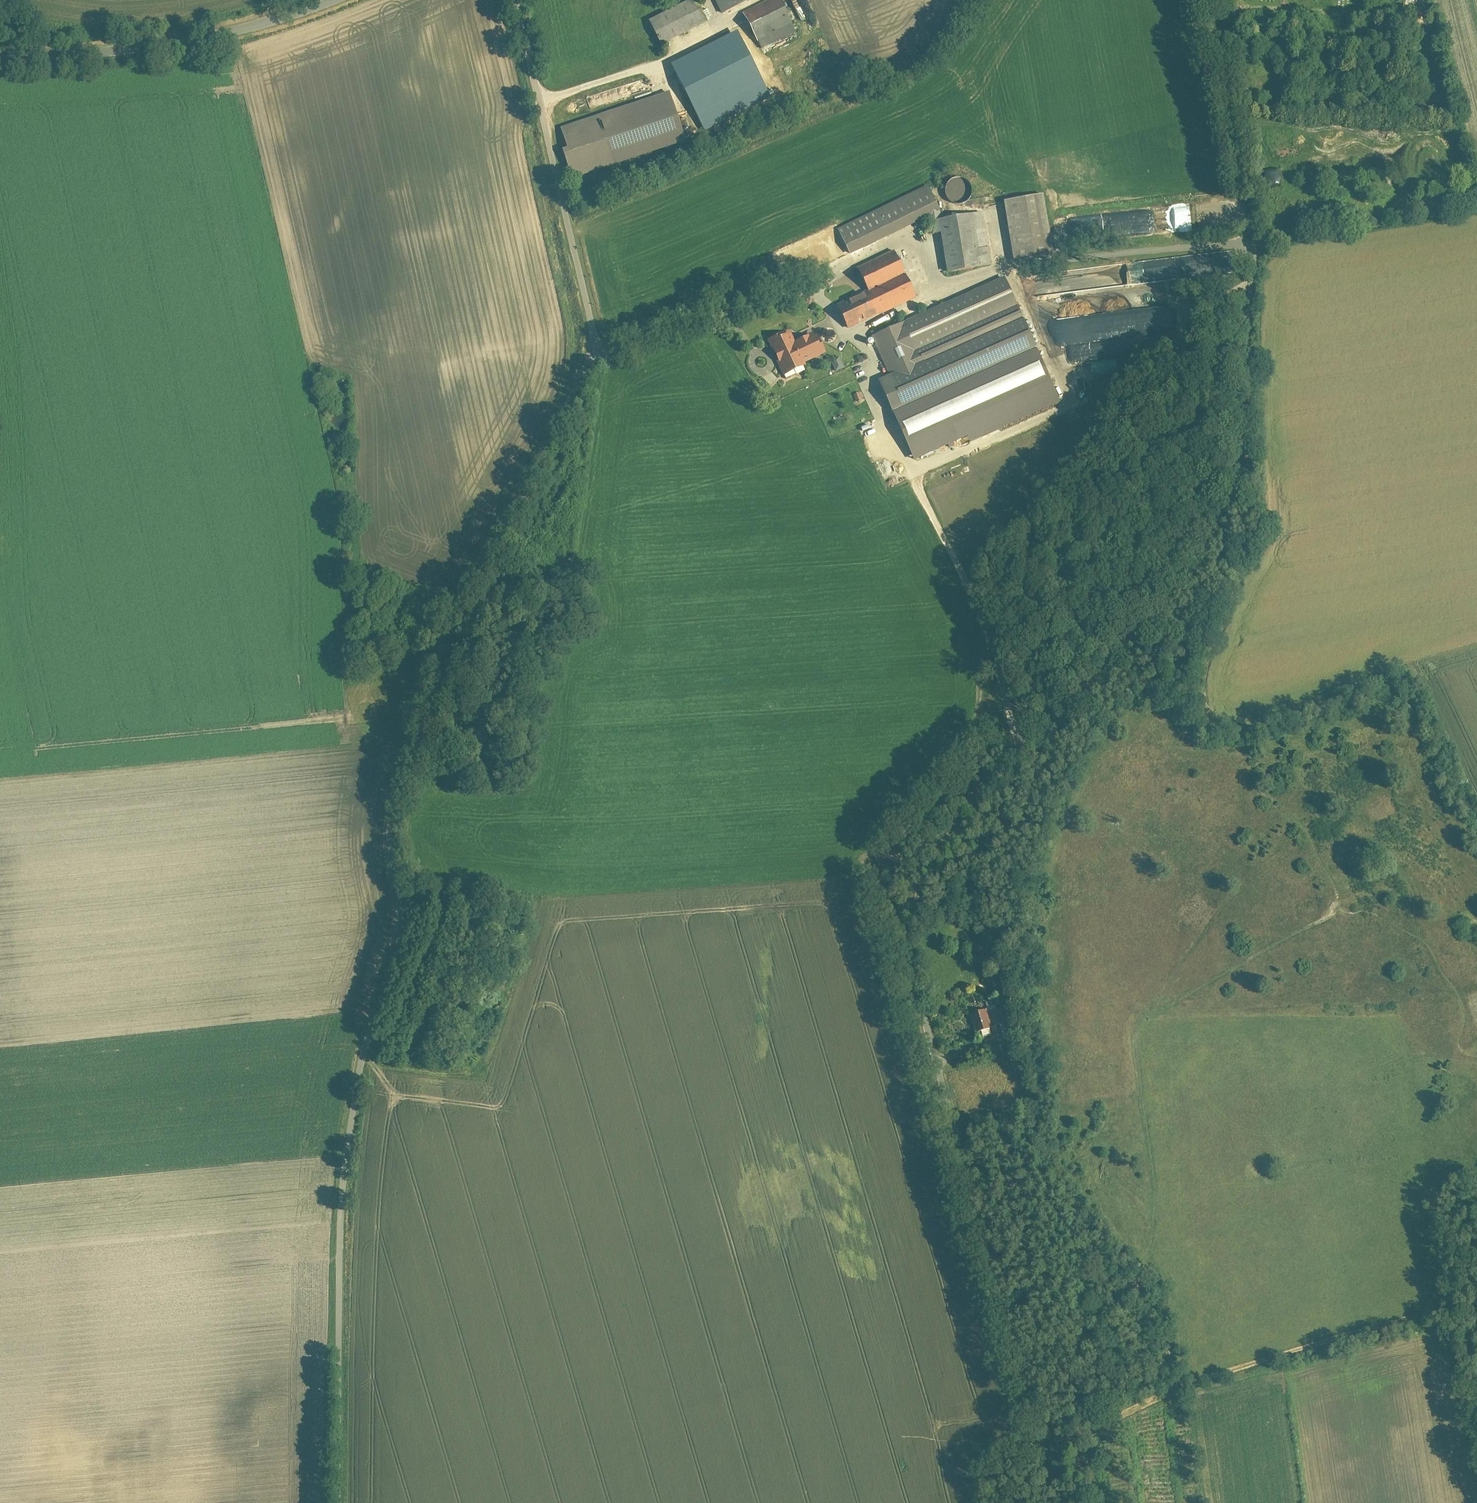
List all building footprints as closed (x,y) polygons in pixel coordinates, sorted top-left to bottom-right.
[(662,45),(708,24),(697,0),(695,0),(651,19),(662,45)] [(725,14),(753,0),(718,0),(725,14)] [(758,39),(724,57),(731,71),(798,36),(780,0),(773,0),(745,15),(758,39)] [(680,61),(688,77),(724,59),(716,43),(680,61)] [(671,95),(563,131),(578,178),(687,142),(671,95)] [(945,187),(945,197),(949,203),(958,208),(968,206),(975,200),(977,191),(975,184),(967,177),(959,176),(950,179),(945,187)] [(928,186),(839,231),(851,255),(940,209),(928,186)] [(1005,201),(1014,261),(1053,256),(1045,196),(1005,201)] [(939,219),(949,272),(989,265),(980,212),(939,219)] [(899,251),(859,270),(867,288),(834,303),(847,330),(920,296),(899,251)] [(874,337),(906,408),(1036,349),(1004,278),(874,337)] [(819,329),(798,338),(794,329),(768,339),(784,380),(810,369),(807,362),(828,353),(819,329)] [(987,1009),(972,1014),(977,1032),(992,1028),(992,1026),(1010,1021),(1005,1006),(988,1011),(987,1009)]
